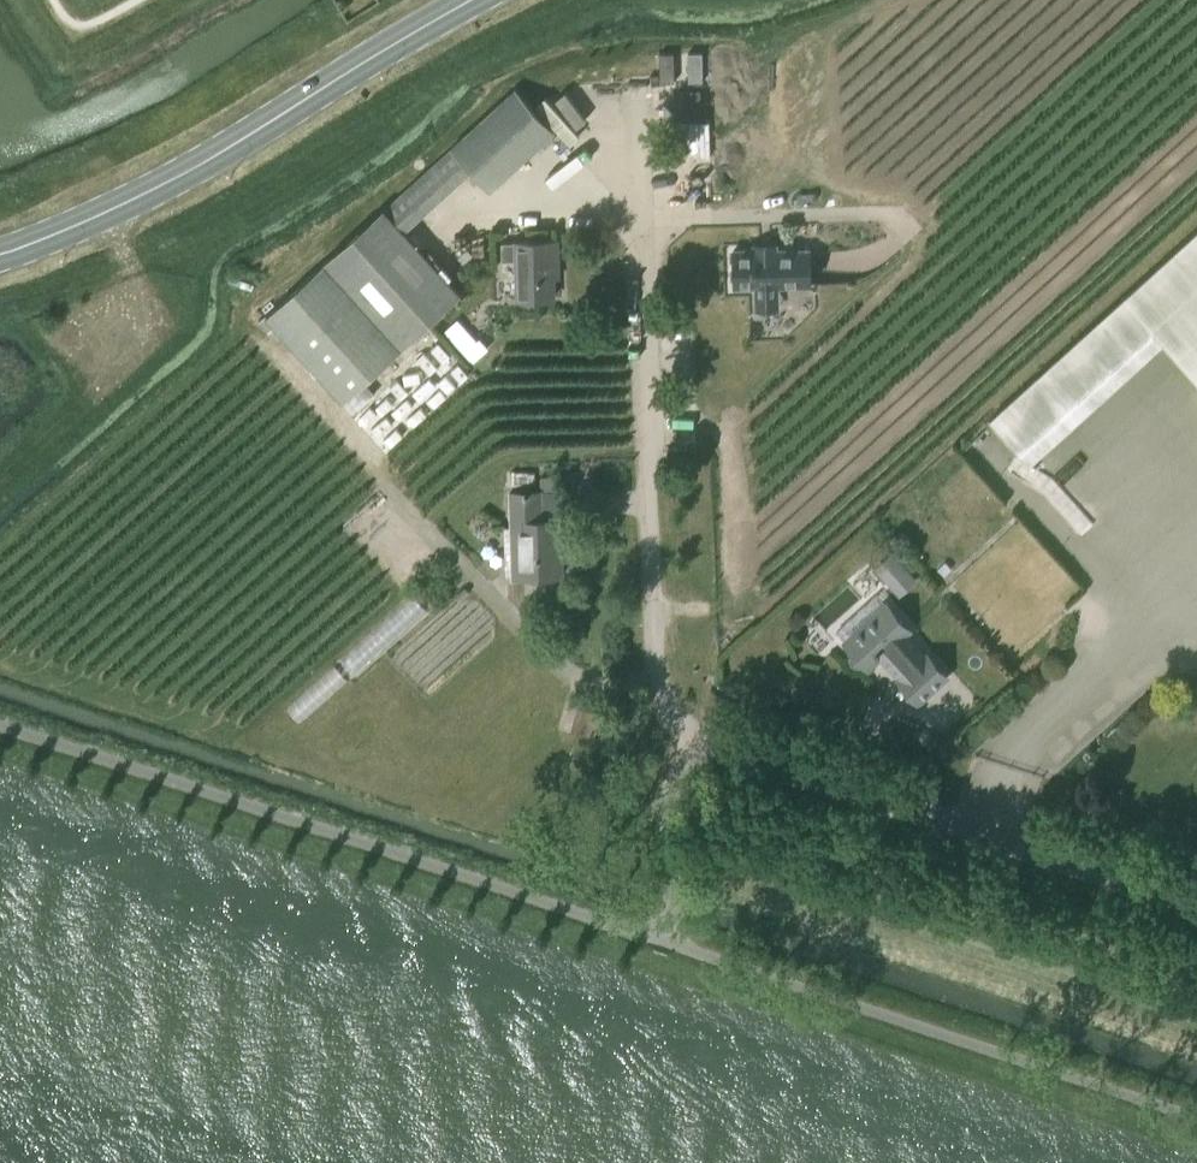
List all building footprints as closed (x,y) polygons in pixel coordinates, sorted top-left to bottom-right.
[(451,147),(476,174),(490,189),(554,131),(515,89),(451,147)] [(384,209),(326,261),(264,318),(273,329),(277,326),(344,399),(461,293),(384,209)] [(988,419),(1017,452),(1151,331),(1196,382),(1196,230),(988,419)] [(556,241),(516,242),(501,243),(501,263),(517,262),(518,298),(554,297),(552,262),(557,262),(556,241)] [(777,285),(811,284),(810,247),(733,250),(734,286),(756,285),(756,295),(777,294),(777,285)] [(540,489),(562,488),(562,475),(540,475),(540,489)] [(560,540),(565,540),(564,519),(541,520),(540,491),(510,492),(511,525),(504,526),(506,575),(513,575),(513,576),(561,574),(560,540)] [(874,568),(900,596),(918,580),(892,551),(874,568)] [(885,662),(886,663),(899,677),(897,679),(916,701),(945,675),(926,653),(924,655),(897,625),(901,621),(886,604),(864,623),(868,628),(848,647),(851,651),(848,655),(848,658),(850,662),(854,665),(859,665),(863,663),(866,667),(882,652),(887,656),(886,657),(886,658),(885,659),(885,660),(885,662)] [(584,694),(572,730),(594,737),(605,701),(584,694)] [(1105,733),(1109,737),(1118,729),(1114,725),(1105,733)]
